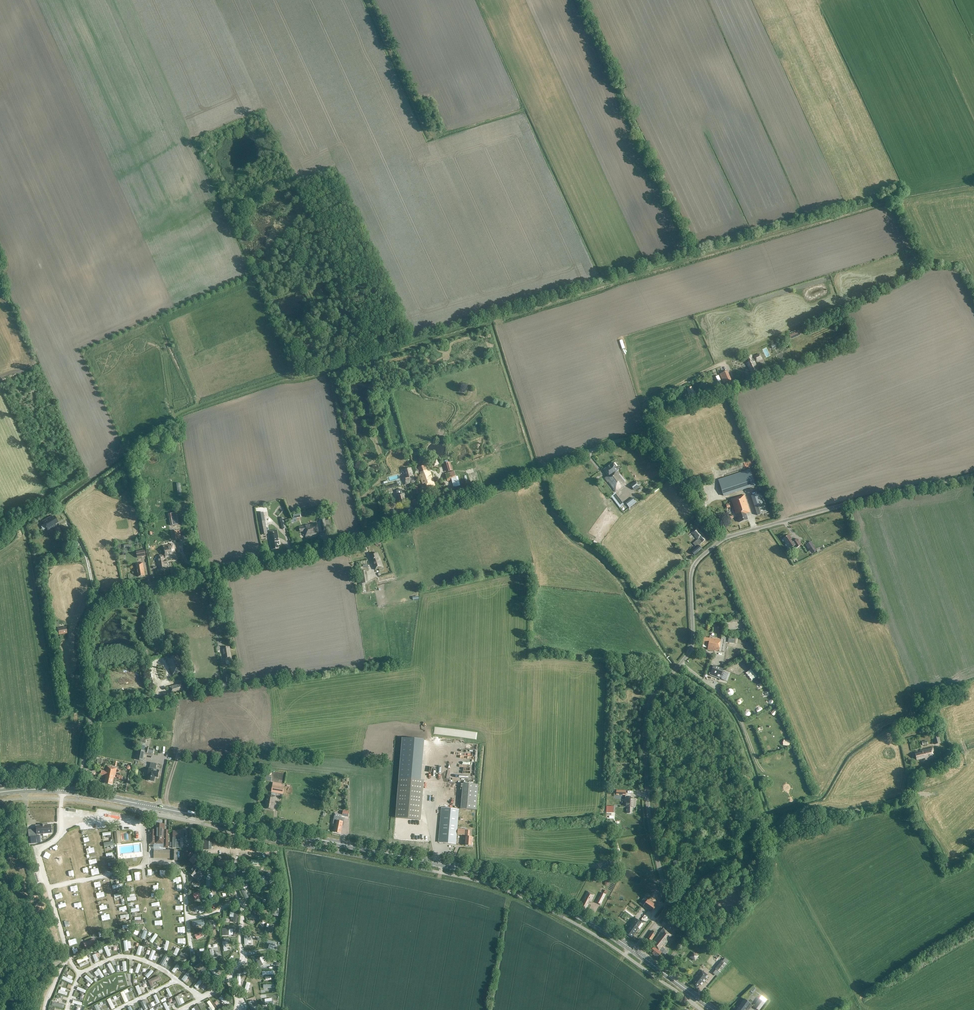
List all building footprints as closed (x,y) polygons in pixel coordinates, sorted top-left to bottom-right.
[(798,331),(789,335),(791,340),(800,335),(800,334),(799,331),(798,331)] [(753,359),(751,355),(746,357),(749,362),(746,363),(751,373),(758,370),(754,362),(756,361),(756,362),(762,359),(759,354),(754,357),(754,358),(753,359)] [(719,374),(724,384),(731,380),(727,371),(719,374)] [(691,387),(687,389),(692,398),(696,396),(694,392),(691,387)] [(444,463),(446,472),(452,470),(451,466),(452,466),(451,462),(444,463)] [(603,471),(607,476),(604,478),(615,492),(623,486),(622,484),(625,482),(617,472),(618,471),(612,463),(603,471)] [(425,466),(419,468),(421,475),(419,475),(422,484),(425,483),(427,488),(435,486),(429,472),(427,472),(425,466)] [(406,476),(402,477),(404,484),(404,485),(415,482),(413,474),(411,468),(404,470),(406,476)] [(750,470),(718,480),(723,496),(755,486),(750,470)] [(452,472),(445,474),(447,482),(454,480),(456,479),(454,471),(452,472)] [(630,486),(634,490),(640,486),(636,481),(630,486)] [(762,493),(751,496),(757,515),(768,512),(762,493)] [(404,494),(397,496),(399,504),(406,502),(404,494)] [(744,495),(731,499),(736,516),(737,516),(739,522),(747,520),(745,513),(749,512),(744,495)] [(633,498),(626,503),(629,508),(636,502),(633,498)] [(176,513),(169,514),(172,526),(179,524),(176,513)] [(51,517),(43,522),(48,531),(56,526),(55,524),(58,523),(54,516),(51,518),(51,517)] [(265,521),(259,522),(261,535),(268,534),(265,521)] [(317,524),(299,527),(300,532),(305,531),(306,538),(319,535),(317,524)] [(698,545),(699,544),(700,545),(706,539),(702,535),(703,535),(697,528),(691,533),(697,540),(696,540),(696,541),(693,543),(696,548),(691,552),(694,555),(701,549),(698,545)] [(174,540),(182,539),(180,530),(172,532),(174,540)] [(277,530),(269,532),(272,549),(278,548),(278,545),(280,544),(279,541),(277,530)] [(782,539),(787,546),(786,547),(788,550),(794,547),(795,549),(801,545),(798,539),(793,542),(789,535),(782,539)] [(810,541),(805,545),(809,551),(815,547),(810,541)] [(157,559),(158,563),(159,570),(166,569),(165,564),(168,564),(167,560),(165,561),(165,559),(175,557),(173,545),(163,546),(165,555),(158,556),(159,559),(157,559)] [(377,553),(370,556),(375,570),(383,567),(380,559),(379,560),(377,553)] [(144,571),(143,563),(135,564),(136,569),(137,569),(138,577),(145,576),(144,571)] [(361,568),(357,569),(361,592),(365,591),(364,583),(368,583),(366,571),(362,572),(361,568)] [(55,629),(56,635),(59,635),(67,633),(66,627),(58,629),(55,629)] [(702,645),(702,646),(703,647),(706,648),(707,647),(707,645),(708,646),(708,650),(724,652),(725,640),(726,640),(726,637),(721,636),(721,639),(709,637),(709,639),(703,638),(702,645)] [(229,647),(223,648),(225,660),(231,659),(229,647)] [(177,673),(176,672),(179,671),(179,672),(183,671),(177,656),(174,657),(174,658),(172,659),(171,658),(168,659),(170,664),(171,664),(172,669),(171,669),(173,674),(177,673)] [(713,666),(710,675),(719,678),(723,669),(713,666)] [(171,693),(183,690),(181,684),(170,687),(171,693)] [(938,734),(932,735),(934,745),(940,743),(938,734)] [(402,738),(396,818),(420,820),(423,780),(421,780),(424,740),(402,738)] [(932,747),(923,750),(923,749),(919,750),(920,752),(915,754),(917,760),(925,758),(925,760),(935,757),(932,747)] [(138,749),(136,760),(143,761),(145,751),(138,749)] [(154,781),(155,776),(158,777),(159,771),(155,770),(157,764),(151,763),(150,769),(149,769),(147,775),(148,775),(147,780),(154,781)] [(100,770),(99,774),(106,776),(105,783),(112,785),(114,778),(115,778),(117,768),(107,766),(106,771),(100,770)] [(273,783),(271,792),(283,794),(284,787),(281,786),(282,784),(273,783)] [(462,784),(460,809),(475,810),(477,785),(462,784)] [(265,805),(267,805),(266,809),(273,810),(275,797),(267,795),(265,805)] [(625,799),(625,807),(628,807),(627,813),(632,813),(632,808),(635,808),(636,799),(625,799)] [(441,808),(438,843),(456,844),(458,809),(441,808)] [(334,817),(333,824),(335,824),(334,832),(341,833),(343,822),(344,818),(341,818),(342,815),(335,814),(335,817),(334,817)] [(168,845),(168,830),(164,830),(164,828),(163,828),(163,824),(156,824),(156,830),(150,830),(150,844),(163,845),(163,848),(168,848),(169,845),(168,845)] [(41,825),(35,826),(36,835),(51,833),(50,825),(45,825),(41,825)] [(172,848),(179,848),(180,837),(183,838),(183,837),(185,837),(186,837),(186,833),(185,833),(183,833),(183,831),(173,831),(172,848)] [(202,837),(202,850),(212,850),(212,837),(202,837)] [(112,840),(103,842),(105,848),(113,846),(112,840)] [(194,854),(188,861),(193,865),(199,858),(194,854)] [(195,866),(194,865),(189,874),(194,878),(200,869),(200,870),(203,866),(197,862),(195,866)] [(192,894),(195,901),(201,898),(198,891),(192,894)] [(587,892),(582,901),(583,902),(581,907),(585,909),(589,902),(590,902),(594,895),(587,892)] [(601,893),(596,902),(600,905),(606,895),(601,893)] [(656,906),(648,900),(644,906),(652,912),(656,906)] [(203,904),(194,909),(196,913),(205,908),(203,904)] [(630,926),(637,931),(638,928),(639,929),(643,924),(634,918),(630,925),(630,926)] [(665,919),(661,924),(668,928),(670,926),(673,928),(674,926),(665,919)] [(632,937),(637,931),(630,926),(625,933),(632,937)] [(653,948),(650,952),(657,958),(661,953),(662,953),(665,950),(664,949),(663,947),(669,940),(672,936),(664,929),(663,928),(653,941),(651,944),(654,947),(653,948)] [(143,929),(141,933),(139,933),(138,937),(144,939),(147,931),(143,929)] [(647,938),(649,940),(651,941),(656,933),(654,932),(651,931),(647,938)] [(94,938),(84,943),(86,949),(96,944),(94,938)] [(181,953),(178,958),(183,961),(186,956),(181,953)] [(235,961),(240,957),(237,953),(232,958),(235,961)] [(106,963),(111,972),(114,970),(109,961),(106,963)] [(726,965),(721,961),(715,969),(720,973),(726,965)] [(174,973),(179,966),(176,963),(170,970),(174,973)] [(200,963),(194,968),(198,973),(199,974),(202,971),(204,975),(207,972),(204,968),(200,963)] [(150,968),(144,974),(147,977),(153,970),(150,968)] [(186,970),(181,978),(184,980),(189,973),(186,970)] [(692,985),(697,989),(700,984),(701,985),(709,976),(701,970),(695,978),(696,979),(692,985)] [(82,976),(90,983),(93,980),(85,973),(82,976)] [(158,974),(147,978),(149,984),(160,979),(158,974)] [(193,986),(197,988),(203,980),(199,977),(193,986)] [(218,997),(226,1005),(228,1002),(220,994),(218,997)] [(79,1007),(81,1002),(72,999),(71,1003),(77,1005),(76,1006),(79,1007)] [(215,1009),(209,999),(206,1001),(212,1009),(213,1009),(215,1009)] [(736,1009),(746,1009),(747,1009),(748,1009),(749,1009),(752,1005),(744,999),(740,1004),(739,1003),(735,1009),(736,1009)] [(753,1007),(758,1009),(760,1009),(765,1003),(759,999),(753,1007)]
